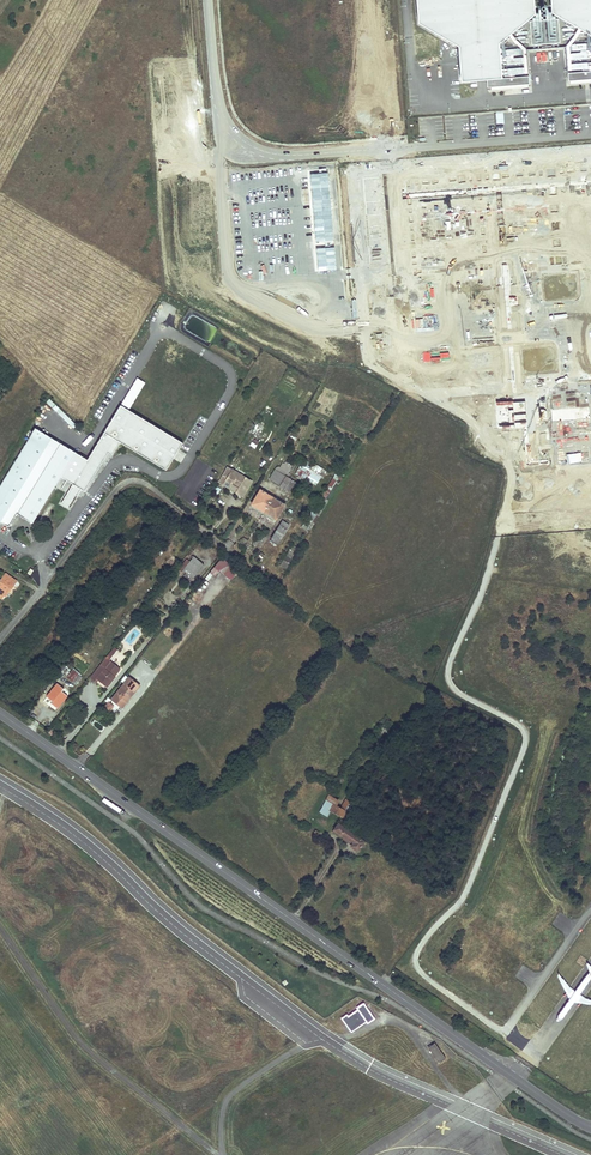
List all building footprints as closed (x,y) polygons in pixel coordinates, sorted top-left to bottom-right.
[(461,81),(486,79),(486,87),(490,87),(527,84),(529,84),(526,50),(565,47),(568,81),(569,81),(590,79),(590,0),(550,0),(551,12),(535,14),(534,0),(416,0),(418,23),(458,46),(461,81)] [(372,253),(378,258),(389,244),(383,239),(372,253)] [(390,245),(376,267),(382,271),(396,249),(390,245)] [(400,286),(416,271),(409,264),(393,280),(400,286)] [(427,280),(430,275),(426,272),(422,277),(427,280)] [(430,275),(427,280),(439,288),(442,282),(430,275)] [(454,332),(450,336),(464,351),(468,346),(454,332)] [(49,398),(46,402),(72,427),(76,423),(49,398)] [(68,447),(36,428),(0,489),(0,521),(10,527),(17,514),(21,517),(26,519),(56,468),(68,447)] [(56,468),(26,519),(33,523),(75,452),(68,447),(56,468)] [(314,463),(311,469),(324,477),(327,471),(314,463)] [(269,479),(294,494),(300,484),(289,477),(293,469),(282,465),(281,468),(277,466),(269,479)] [(302,482),(309,471),(300,466),(295,474),(298,476),(297,479),(302,482)] [(243,496),(251,482),(234,469),(228,477),(224,475),(219,482),(243,496)] [(339,482),(342,478),(335,474),(303,525),(308,528),(336,483),(338,484),(339,482)] [(215,485),(212,491),(218,494),(221,488),(215,485)] [(285,503),(260,488),(250,505),(274,520),(285,503)] [(278,544),(290,524),(283,519),(270,540),(278,544)] [(245,536),(240,542),(244,546),(250,540),(245,536)] [(206,563),(194,553),(192,555),(193,557),(189,561),(187,559),(181,566),(184,568),(192,575),(194,576),(206,563)] [(237,570),(223,558),(206,578),(209,580),(212,575),(214,577),(220,570),(231,578),(237,570)] [(192,575),(184,568),(181,572),(189,578),(192,575)] [(2,599),(11,586),(13,588),(17,583),(4,573),(0,579),(0,597),(2,599)] [(158,673),(171,657),(161,649),(153,658),(152,657),(146,665),(149,668),(150,666),(158,673)] [(119,670),(105,657),(90,676),(89,677),(96,683),(98,681),(107,687),(115,678),(113,677),(119,670)] [(63,665),(59,670),(67,677),(72,670),(64,664),(63,665)] [(72,670),(67,677),(72,681),(70,683),(74,686),(81,678),(80,676),(84,672),(81,670),(79,673),(73,668),(72,670)] [(120,708),(138,686),(128,679),(110,700),(120,708)] [(62,690),(56,684),(45,698),(51,702),(49,704),(55,709),(65,697),(60,692),(62,690)] [(115,706),(108,701),(103,708),(110,713),(115,706)] [(101,731),(104,726),(96,720),(92,725),(101,731)] [(384,726),(378,733),(382,737),(389,730),(384,726)] [(342,775),(334,785),(337,788),(345,778),(342,775)] [(326,800),(332,803),(334,800),(337,801),(338,800),(329,794),(326,800)] [(348,805),(341,817),(348,821),(349,820),(357,805),(346,799),(343,803),(348,805)] [(329,810),(332,803),(326,800),(320,811),(325,814),(329,810)] [(332,803),(329,810),(341,817),(348,805),(343,803),(340,808),(335,805),(337,801),(334,800),(332,803)] [(355,849),(362,839),(338,823),(334,830),(354,843),(352,846),(355,849)] [(354,843),(334,830),(332,833),(348,844),(352,846),(354,843)] [(362,839),(355,849),(359,851),(365,841),(362,839)] [(374,1018),(363,1003),(356,1008),(357,1009),(347,1016),(346,1014),(341,1018),(350,1032),(366,1022),(367,1023),(374,1018)] [(438,1063),(445,1058),(434,1043),(427,1048),(438,1063)]
